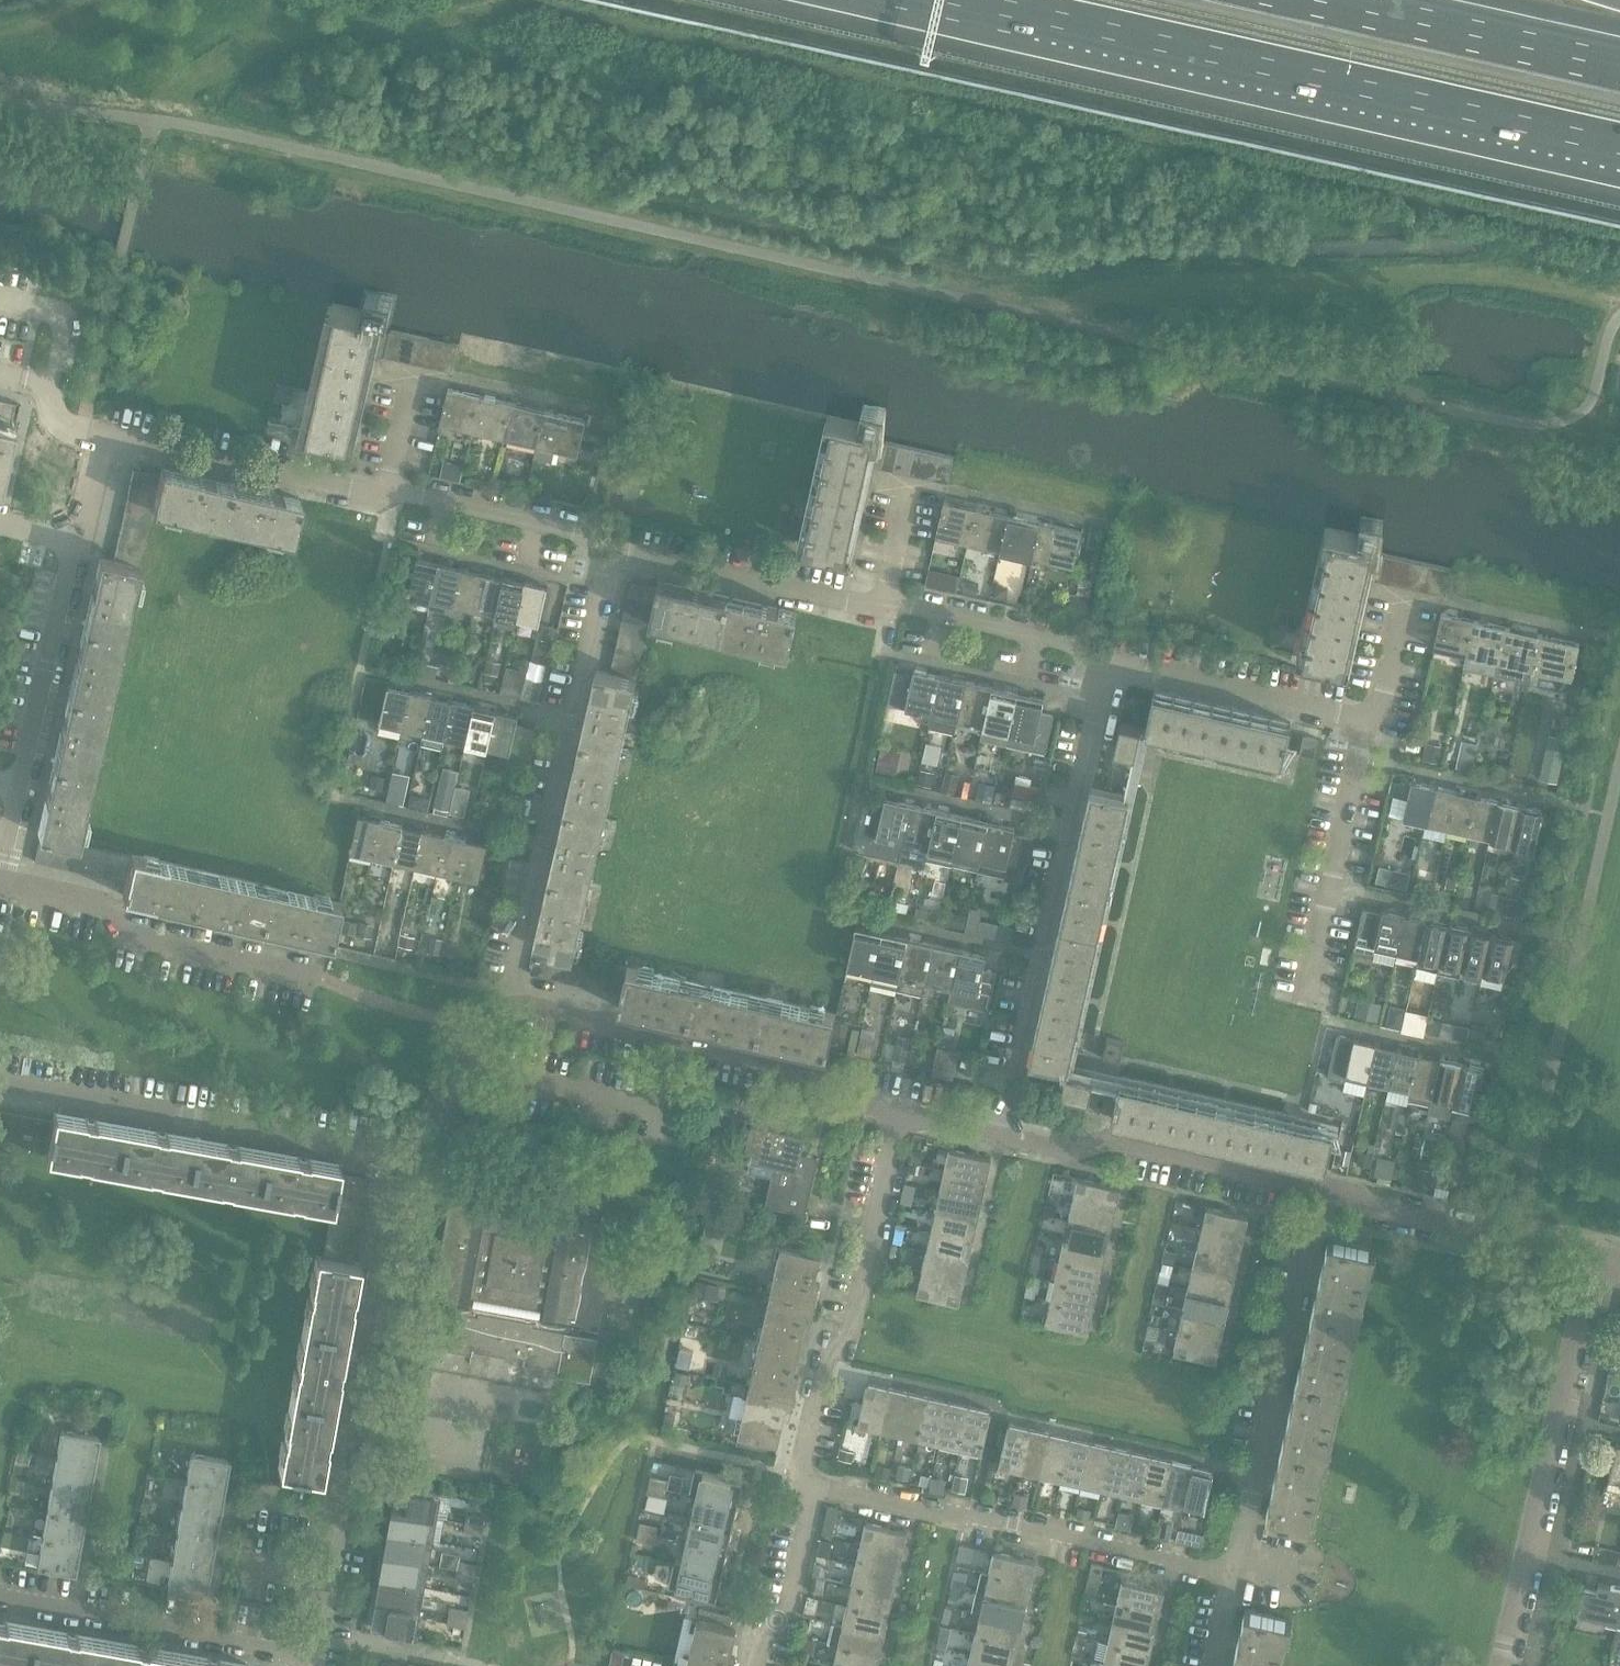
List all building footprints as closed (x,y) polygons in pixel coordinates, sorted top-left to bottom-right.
[(369,292),(365,312),(333,304),(333,306),(338,307),(318,392),(309,431),(304,429),(304,432),(355,443),(356,442),(353,441),(373,354),(386,357),(392,332),(388,330),(395,298),(369,292)] [(386,357),(388,358),(400,360),(406,335),(392,332),(386,357)] [(419,338),(406,335),(400,360),(413,363),(419,338)] [(426,366),(432,340),(419,338),(413,363),(426,366)] [(445,343),(432,340),(426,366),(439,369),(445,343)] [(445,343),(439,369),(453,372),(458,346),(445,343)] [(441,423),(474,431),(482,397),(449,389),(441,423)] [(513,403),(482,397),(474,431),(505,438),(513,403)] [(1,491),(21,404),(0,399),(0,491),(1,491)] [(505,438),(536,445),(544,411),(513,403),(505,438)] [(834,421),(815,503),(806,543),(800,542),(799,543),(851,555),(852,553),(847,552),(867,465),(882,468),(887,443),(884,442),(887,408),(865,403),(860,423),(829,416),(828,419),(834,421)] [(587,420),(544,411),(536,445),(538,445),(535,458),(552,461),(555,449),(579,454),(587,420)] [(901,446),(887,443),(882,468),(894,471),(901,446)] [(894,471),(908,474),(914,449),(901,446),(894,471)] [(921,477),(927,452),(914,449),(908,474),(921,477)] [(921,477),(935,481),(941,455),(927,452),(921,477)] [(955,458),(941,455),(935,481),(949,484),(955,458)] [(223,525),(232,483),(162,467),(161,475),(157,489),(154,502),(153,509),(223,525)] [(134,469),(131,483),(157,489),(161,475),(134,469)] [(157,489),(131,483),(128,496),(154,502),(157,489)] [(293,540),(302,499),(232,483),(223,525),(293,540)] [(152,514),(153,509),(154,502),(128,496),(125,509),(152,514)] [(937,536),(970,543),(978,508),(945,501),(937,536)] [(1010,516),(978,508),(970,543),(1002,550),(1010,516)] [(122,522),(149,528),(152,514),(125,509),(122,522)] [(1042,523),(1010,516),(1002,550),(1034,557),(1042,523)] [(1331,534),(1313,614),(1304,652),(1299,651),(1298,655),(1349,667),(1354,645),(1350,644),(1365,577),(1380,581),(1385,556),(1383,555),(1386,521),(1363,516),(1358,536),(1327,528),(1326,533),(1331,534)] [(119,535),(146,541),(149,528),(122,522),(119,535)] [(1042,523),(1034,557),(1075,566),(1082,532),(1042,523)] [(119,535),(116,547),(143,553),(146,541),(119,535)] [(116,547),(113,561),(140,567),(143,553),(116,547)] [(418,557),(407,606),(429,611),(432,600),(440,562),(418,557)] [(100,558),(84,627),(124,636),(140,567),(113,561),(100,558)] [(440,562),(432,600),(453,605),(462,567),(440,562)] [(462,567),(453,605),(475,610),(483,572),(462,567)] [(929,567),(925,585),(956,592),(961,574),(929,567)] [(483,572),(475,610),(496,615),(505,577),(483,572)] [(496,615),(494,625),(515,630),(517,620),(526,582),(505,577),(496,615)] [(650,621),(719,637),(729,596),(659,580),(657,588),(654,601),(651,614),(650,621)] [(526,582),(517,620),(540,625),(548,587),(526,582)] [(631,582),(628,595),(654,601),(657,588),(631,582)] [(651,614),(654,601),(628,595),(625,609),(651,614)] [(729,596),(719,637),(789,652),(799,612),(729,596)] [(625,609),(622,621),(648,627),(650,621),(651,614),(625,609)] [(1435,648),(1467,656),(1475,620),(1443,613),(1435,648)] [(1475,620),(1467,656),(1464,668),(1497,675),(1508,628),(1475,620)] [(646,640),(648,627),(622,621),(619,634),(646,640)] [(543,637),(558,643),(563,629),(548,623),(543,637)] [(84,627),(68,697),(108,706),(124,636),(84,627)] [(1528,682),(1531,670),(1538,635),(1508,628),(1497,675),(1528,682)] [(619,634),(616,647),(643,653),(646,640),(619,634)] [(1580,644),(1538,635),(1531,670),(1572,679),(1580,644)] [(640,666),(643,653),(616,647),(613,660),(640,666)] [(613,660),(610,672),(637,678),(640,666),(613,660)] [(503,690),(542,700),(547,677),(508,668),(503,690)] [(610,672),(597,669),(581,739),(621,748),(637,678),(610,672)] [(906,708),(933,715),(941,676),(914,670),(906,708)] [(967,681),(941,676),(933,715),(930,727),(955,733),(958,720),(967,681)] [(958,720),(983,726),(992,687),(967,681),(958,720)] [(389,685),(380,723),(403,728),(411,690),(389,685)] [(1018,693),(992,687),(983,726),(1009,732),(1018,693)] [(411,690),(403,728),(425,733),(433,695),(411,690)] [(1075,1065),(1096,972),(1149,736),(1280,765),(1290,722),(1155,692),(1146,728),(1122,723),(1115,751),(1134,755),(1126,794),(1093,787),(1031,1059),(1067,1068),(1062,1091),(1089,1098),(1093,1079),(1121,1085),(1113,1118),(1325,1166),(1335,1124),(1075,1065)] [(1044,699),(1018,693),(1009,732),(1007,745),(1046,753),(1054,715),(1042,712),(1044,699)] [(425,733),(422,742),(443,747),(445,738),(454,700),(433,695),(425,733)] [(92,774),(108,706),(68,697),(53,764),(92,774)] [(454,700),(445,738),(467,743),(476,705),(454,700)] [(476,705),(467,743),(488,748),(497,710),(476,705)] [(497,710),(488,748),(511,753),(508,765),(528,769),(537,728),(518,724),(520,715),(497,710)] [(1543,770),(1558,774),(1569,732),(1554,728),(1543,770)] [(1304,735),(1300,754),(1314,757),(1318,738),(1304,735)] [(1463,738),(1459,766),(1476,768),(1480,741),(1463,738)] [(606,817),(621,748),(581,739),(565,808),(606,817)] [(928,740),(920,782),(934,784),(942,743),(928,740)] [(1442,761),(1446,745),(1428,741),(1425,757),(1442,761)] [(899,772),(903,751),(883,748),(879,769),(899,772)] [(92,774),(53,764),(37,834),(40,835),(53,838),(66,841),(76,843),(92,774)] [(443,765),(437,809),(463,812),(466,786),(459,785),(461,767),(443,765)] [(389,800),(408,803),(412,772),(393,770),(389,800)] [(1017,781),(1015,797),(1033,799),(1035,782),(1017,781)] [(1426,824),(1434,786),(1412,781),(1403,818),(1426,824)] [(1456,791),(1434,786),(1426,824),(1447,828),(1456,791)] [(1477,796),(1456,791),(1447,828),(1469,833),(1477,796)] [(1499,801),(1477,796),(1469,833),(1490,838),(1499,801)] [(877,838),(903,844),(912,804),(886,798),(877,838)] [(1520,806),(1499,801),(1490,838),(1511,843),(1520,806)] [(938,810),(912,804),(903,844),(929,849),(938,810)] [(1520,806),(1511,843),(1534,848),(1543,811),(1520,806)] [(591,886),(606,817),(565,808),(550,877),(591,886)] [(963,816),(938,810),(929,849),(927,860),(952,866),(963,816)] [(360,814),(351,852),(373,857),(382,819),(360,814)] [(989,822),(963,816),(952,866),(978,872),(989,822)] [(395,862),(404,824),(382,819),(373,857),(395,862)] [(1023,883),(1033,839),(1014,834),(1015,827),(989,822),(978,872),(1004,877),(1004,879),(1023,883)] [(425,828),(404,824),(395,862),(416,867),(425,828)] [(438,871),(446,833),(425,828),(416,867),(438,871)] [(438,871),(459,876),(468,838),(446,833),(438,871)] [(48,864),(53,838),(40,835),(34,861),(48,864)] [(48,864),(60,867),(66,841),(53,838),(48,864)] [(491,843),(468,838),(459,876),(482,881),(491,843)] [(79,844),(76,843),(66,841),(60,867),(74,870),(79,844)] [(74,870),(86,873),(92,847),(79,844),(74,870)] [(86,873),(99,876),(105,850),(92,847),(86,873)] [(99,876),(112,879),(118,852),(105,850),(99,876)] [(131,855),(118,852),(112,879),(125,882),(131,855)] [(121,896),(192,912),(201,870),(131,854),(131,855),(125,882),(121,896)] [(192,912),(261,928),(270,886),(201,870),(192,912)] [(537,948),(551,951),(564,953),(576,956),(591,886),(550,877),(534,947),(537,948)] [(339,902),(270,886),(261,928),(330,943),(339,902)] [(1014,922),(984,919),(985,907),(971,906),(969,933),(1013,938),(1014,922)] [(1373,958),(1375,947),(1397,952),(1406,915),(1383,909),(1382,913),(1363,908),(1352,954),(1373,958)] [(953,912),(951,924),(968,926),(969,914),(953,912)] [(1427,919),(1406,915),(1397,952),(1418,957),(1427,919)] [(1416,967),(1438,972),(1448,924),(1427,919),(1418,957),(1416,967)] [(1459,977),(1470,929),(1448,924),(1438,972),(1459,977)] [(875,972),(883,933),(857,927),(848,966),(875,972)] [(1480,981),(1482,971),(1491,934),(1470,929),(1459,977),(1480,981)] [(875,972),(900,978),(909,939),(883,933),(875,972)] [(1513,939),(1491,934),(1482,971),(1505,977),(1513,939)] [(923,996),(926,984),(935,945),(909,939),(900,978),(897,991),(923,996)] [(926,984),(952,989),(961,950),(935,945),(926,984)] [(531,974),(545,977),(551,951),(537,948),(531,974)] [(961,950),(952,989),(949,1002),(988,1011),(996,972),(983,970),(986,956),(961,950)] [(551,951),(545,977),(558,980),(564,953),(551,951)] [(576,956),(564,953),(558,980),(570,983),(577,956),(576,956)] [(577,956),(570,983),(584,986),(590,959),(577,956)] [(602,962),(590,959),(584,986),(596,989),(602,962)] [(602,962),(596,989),(610,992),(615,965),(602,962)] [(610,992),(622,995),(628,968),(615,965),(610,992)] [(622,995),(619,1007),(688,1023),(697,982),(628,967),(628,968),(622,995)] [(767,998),(697,982),(688,1023),(757,1038),(767,998)] [(1361,997),(1358,1015),(1381,1019),(1384,1001),(1361,997)] [(767,998),(757,1038),(828,1054),(837,1013),(767,998)] [(1407,1012),(1405,1030),(1469,1039),(1472,1021),(1407,1012)] [(1354,1038),(1345,1075),(1368,1081),(1377,1043),(1354,1038)] [(1103,1059),(1122,1063),(1126,1043),(1108,1039),(1103,1059)] [(1377,1043),(1368,1081),(1389,1086),(1398,1048),(1377,1043)] [(1398,1048),(1389,1086),(1411,1090),(1419,1053),(1398,1048)] [(1411,1090),(1409,1100),(1430,1105),(1432,1095),(1441,1058),(1419,1053),(1411,1090)] [(1430,1105),(1428,1113),(1449,1118),(1451,1109),(1453,1100),(1461,1063),(1441,1058),(1432,1095),(1430,1105)] [(1453,1100),(1451,1109),(1474,1114),(1476,1105),(1484,1068),(1461,1063),(1453,1100)] [(54,1113),(53,1121),(47,1149),(46,1157),(119,1170),(127,1126),(54,1113)] [(47,1149),(53,1121),(39,1118),(34,1146),(47,1149)] [(807,1135),(736,1119),(735,1127),(736,1127),(737,1121),(752,1124),(746,1152),(749,1153),(748,1158),(779,1165),(774,1185),(770,1184),(765,1207),(806,1216),(819,1159),(802,1155),(807,1135)] [(189,1183),(197,1139),(127,1126),(119,1170),(189,1183)] [(260,1196),(268,1152),(197,1139),(189,1183),(260,1196)] [(949,1148),(944,1171),(986,1180),(991,1157),(949,1148)] [(268,1152),(260,1196),(333,1209),(334,1203),(336,1189),(339,1174),(340,1165),(268,1152)] [(982,1200),(986,1180),(944,1171),(940,1191),(982,1200)] [(367,1179),(339,1174),(336,1189),(364,1194),(367,1179)] [(433,1298),(433,1300),(451,1303),(450,1311),(444,1310),(438,1348),(439,1348),(440,1346),(455,1349),(455,1351),(456,1351),(456,1349),(472,1352),(472,1354),(473,1354),(474,1349),(491,1352),(490,1354),(491,1354),(492,1352),(507,1355),(507,1357),(508,1357),(509,1355),(525,1358),(524,1363),(525,1363),(525,1362),(542,1365),(541,1366),(542,1367),(543,1365),(559,1368),(558,1376),(591,1382),(591,1380),(589,1380),(591,1368),(593,1369),(593,1368),(591,1367),(594,1352),(596,1352),(596,1351),(594,1351),(597,1339),(598,1339),(599,1338),(574,1333),(575,1325),(600,1330),(600,1328),(599,1328),(605,1296),(606,1296),(606,1295),(605,1295),(611,1262),(612,1262),(611,1261),(617,1229),(618,1229),(618,1228),(586,1222),(591,1199),(583,1198),(583,1200),(568,1197),(569,1196),(568,1195),(567,1197),(553,1195),(553,1193),(552,1192),(552,1194),(537,1192),(538,1190),(537,1190),(536,1192),(522,1189),(522,1187),(521,1187),(521,1189),(506,1186),(506,1184),(505,1184),(505,1186),(490,1183),(491,1182),(490,1182),(489,1183),(474,1181),(475,1179),(468,1178),(464,1200),(451,1198),(451,1200),(452,1200),(434,1299),(433,1298)] [(1074,1200),(1115,1209),(1120,1187),(1079,1178),(1074,1200)] [(334,1203),(362,1208),(364,1194),(336,1189),(334,1203)] [(977,1221),(982,1200),(940,1191),(935,1211),(977,1221)] [(1111,1229),(1115,1209),(1074,1200),(1070,1220),(1111,1229)] [(331,1216),(359,1221),(362,1208),(334,1203),(333,1209),(331,1216)] [(1208,1206),(1202,1229),(1244,1238),(1249,1216),(1208,1206)] [(973,1241),(977,1221),(935,1211),(931,1232),(973,1241)] [(329,1230),(357,1235),(359,1221),(331,1216),(329,1230)] [(1106,1250),(1111,1229),(1070,1220),(1065,1241),(1106,1250)] [(1239,1258),(1244,1238),(1202,1229),(1198,1249),(1239,1258)] [(326,1244),(354,1249),(357,1235),(329,1230),(326,1244)] [(968,1262),(973,1241),(931,1232),(926,1252),(968,1262)] [(1329,1240),(1267,1517),(1312,1527),(1375,1250),(1329,1240)] [(1102,1270),(1106,1250),(1065,1241),(1060,1261),(1102,1270)] [(781,1245),(771,1292),(816,1302),(820,1284),(815,1283),(821,1254),(781,1245)] [(1235,1279),(1239,1258),(1198,1249),(1193,1269),(1235,1279)] [(964,1282),(968,1262),(926,1252),(922,1272),(964,1282)] [(304,1327),(347,1335),(361,1263),(352,1261),(324,1256),(317,1255),(304,1327)] [(1097,1291),(1102,1270),(1060,1261),(1056,1281),(1097,1291)] [(1230,1299),(1235,1279),(1193,1269),(1189,1290),(1230,1299)] [(964,1282),(922,1272),(917,1294),(959,1303),(964,1282)] [(718,1302),(722,1283),(699,1278),(695,1297),(718,1302)] [(1092,1311),(1097,1291),(1056,1281),(1051,1301),(1092,1311)] [(1225,1320),(1230,1299),(1189,1290),(1184,1310),(1225,1320)] [(812,1320),(816,1302),(771,1292),(760,1338),(800,1347),(807,1319),(812,1320)] [(1092,1311),(1051,1301),(1046,1323),(1088,1332),(1092,1311)] [(1221,1340),(1225,1320),(1184,1310),(1179,1331),(1221,1340)] [(291,1398),(335,1406),(347,1335),(304,1327),(291,1398)] [(1221,1340),(1179,1331),(1175,1351),(1216,1361),(1221,1340)] [(760,1338),(750,1385),(795,1396),(799,1377),(794,1376),(800,1347),(760,1338)] [(868,1383),(863,1403),(859,1425),(880,1429),(889,1388),(868,1383)] [(791,1414),(795,1396),(750,1385),(737,1444),(767,1450),(769,1439),(779,1441),(786,1413),(791,1414)] [(880,1429),(900,1434),(909,1392),(889,1388),(880,1429)] [(929,1397),(909,1392),(900,1434),(920,1438),(929,1397)] [(920,1438),(940,1443),(949,1401),(929,1397),(920,1438)] [(335,1406),(291,1398),(278,1470),(322,1478),(335,1406)] [(970,1406),(949,1401),(940,1443),(961,1447),(970,1406)] [(991,1410),(970,1406),(961,1447),(982,1452),(991,1410)] [(999,1465),(1020,1469),(1030,1428),(1009,1424),(999,1465)] [(1051,1433),(1030,1428),(1020,1469),(1041,1474),(1051,1433)] [(61,1431),(57,1458),(94,1465),(98,1438),(61,1431)] [(1061,1479),(1070,1438),(1051,1433),(1041,1474),(1061,1479)] [(1091,1442),(1070,1438),(1061,1479),(1082,1484),(1091,1442)] [(1102,1488),(1112,1447),(1091,1442),(1082,1484),(1102,1488)] [(1606,1489),(1619,1492),(1619,1444),(1616,1443),(1608,1478),(1606,1489)] [(1131,1451),(1112,1447),(1102,1488),(1122,1493),(1131,1451)] [(1122,1493),(1143,1497),(1152,1456),(1131,1451),(1122,1493)] [(192,1454),(187,1482),(224,1488),(229,1461),(192,1454)] [(1172,1461),(1152,1456),(1143,1497),(1163,1502),(1172,1461)] [(52,1485),(89,1492),(94,1465),(57,1458),(52,1485)] [(1194,1465),(1172,1461),(1163,1502),(1184,1507),(1194,1465)] [(1214,1470),(1194,1465),(1184,1507),(1205,1511),(1214,1470)] [(696,1470),(690,1495),(743,1506),(743,1505),(738,1504),(740,1495),(745,1496),(748,1482),(696,1470)] [(650,1476),(648,1486),(667,1490),(669,1480),(650,1476)] [(182,1508),(219,1515),(224,1488),(187,1482),(182,1508)] [(84,1518),(89,1492),(52,1485),(47,1512),(84,1518)] [(390,1495),(388,1508),(433,1517),(438,1492),(397,1485),(395,1496),(390,1495)] [(665,1499),(667,1490),(648,1486),(646,1495),(665,1499)] [(698,1498),(693,1520),(738,1529),(738,1528),(733,1527),(735,1518),(740,1519),(743,1506),(690,1495),(690,1496),(698,1498)] [(837,1533),(840,1506),(829,1505),(826,1532),(837,1533)] [(214,1542),(219,1515),(182,1508),(177,1535),(214,1542)] [(429,1540),(433,1517),(388,1508),(385,1522),(391,1523),(389,1533),(429,1540)] [(42,1538),(79,1545),(84,1518),(47,1512),(42,1538)] [(466,1513),(464,1522),(483,1525),(485,1516),(466,1513)] [(693,1520),(688,1543),(733,1552),(733,1551),(728,1550),(730,1541),(735,1542),(738,1529),(693,1520)] [(481,1535),(483,1525),(464,1522),(463,1532),(481,1535)] [(640,1523),(639,1532),(657,1536),(659,1527),(640,1523)] [(866,1523),(861,1544),(903,1554),(908,1532),(888,1528),(866,1523)] [(1170,1530),(1158,1527),(1155,1539),(1167,1542),(1170,1530)] [(655,1545),(657,1536),(639,1532),(637,1541),(655,1545)] [(382,1542),(379,1555),(425,1563),(429,1540),(389,1533),(387,1543),(382,1542)] [(173,1562),(210,1568),(214,1542),(177,1535),(173,1562)] [(75,1573),(79,1545),(42,1538),(37,1566),(75,1573)] [(676,1563),(675,1564),(728,1576),(728,1574),(723,1573),(725,1564),(730,1565),(733,1552),(688,1543),(683,1564),(676,1563)] [(861,1544),(857,1564),(898,1574),(903,1554),(861,1544)] [(1598,1545),(1596,1559),(1619,1563),(1619,1549),(1598,1545)] [(994,1552),(989,1574),(1031,1583),(1036,1562),(994,1552)] [(421,1587),(425,1563),(379,1555),(377,1568),(382,1569),(380,1579),(421,1587)] [(458,1560),(456,1569),(475,1572),(476,1563),(458,1560)] [(205,1596),(210,1568),(173,1562),(168,1589),(205,1596)] [(725,1589),(728,1576),(675,1564),(670,1588),(718,1599),(720,1587),(725,1589)] [(857,1564),(852,1584),(894,1594),(898,1574),(857,1564)] [(473,1581),(475,1572),(456,1569),(454,1578),(473,1581)] [(985,1594),(1027,1603),(1031,1583),(989,1574),(985,1594)] [(647,1580),(629,1576),(627,1586),(645,1590),(647,1580)] [(416,1610),(421,1587),(380,1579),(379,1590),(373,1589),(371,1602),(416,1610)] [(1123,1581),(1118,1603),(1160,1613),(1165,1591),(1123,1581)] [(1585,1587),(1579,1614),(1618,1623),(1619,1618),(1619,1613),(1619,1587),(1600,1582),(1598,1590),(1585,1587)] [(852,1584),(848,1605),(889,1614),(894,1594),(852,1584)] [(1022,1624),(1027,1603),(985,1594),(977,1592),(972,1612),(980,1614),(1022,1624)] [(412,1634),(416,1610),(371,1602),(369,1615),(374,1616),(372,1627),(412,1634)] [(1114,1623),(1156,1632),(1160,1613),(1118,1603),(1114,1623)] [(848,1605),(843,1626),(885,1635),(889,1614),(848,1605)] [(449,1606),(448,1616),(466,1619),(468,1609),(449,1606)] [(687,1665),(734,1665),(736,1658),(732,1657),(741,1617),(700,1608),(687,1665)] [(1234,1665),(1281,1665),(1291,1620),(1246,1610),(1234,1665)] [(976,1634),(1018,1643),(1022,1624),(980,1614),(976,1634)] [(465,1628),(466,1619),(448,1616),(446,1625),(465,1628)] [(37,1627),(0,1621),(0,1665),(30,1665),(37,1627)] [(833,1623),(828,1644),(838,1646),(880,1656),(885,1635),(843,1626),(833,1623)] [(1151,1653),(1156,1632),(1114,1623),(1109,1643),(1151,1653)] [(107,1640),(37,1627),(30,1665),(103,1665),(107,1640)] [(1013,1665),(1018,1643),(976,1634),(971,1655),(1013,1665)] [(179,1653),(107,1640),(103,1665),(176,1665),(179,1653)] [(1116,1665),(1148,1665),(1151,1653),(1109,1643),(1105,1663),(1116,1665)] [(834,1665),(878,1665),(880,1656),(838,1646),(834,1665)] [(176,1665),(251,1665),(179,1653),(176,1665)] [(1013,1665),(971,1655),(969,1665),(1013,1665)]
